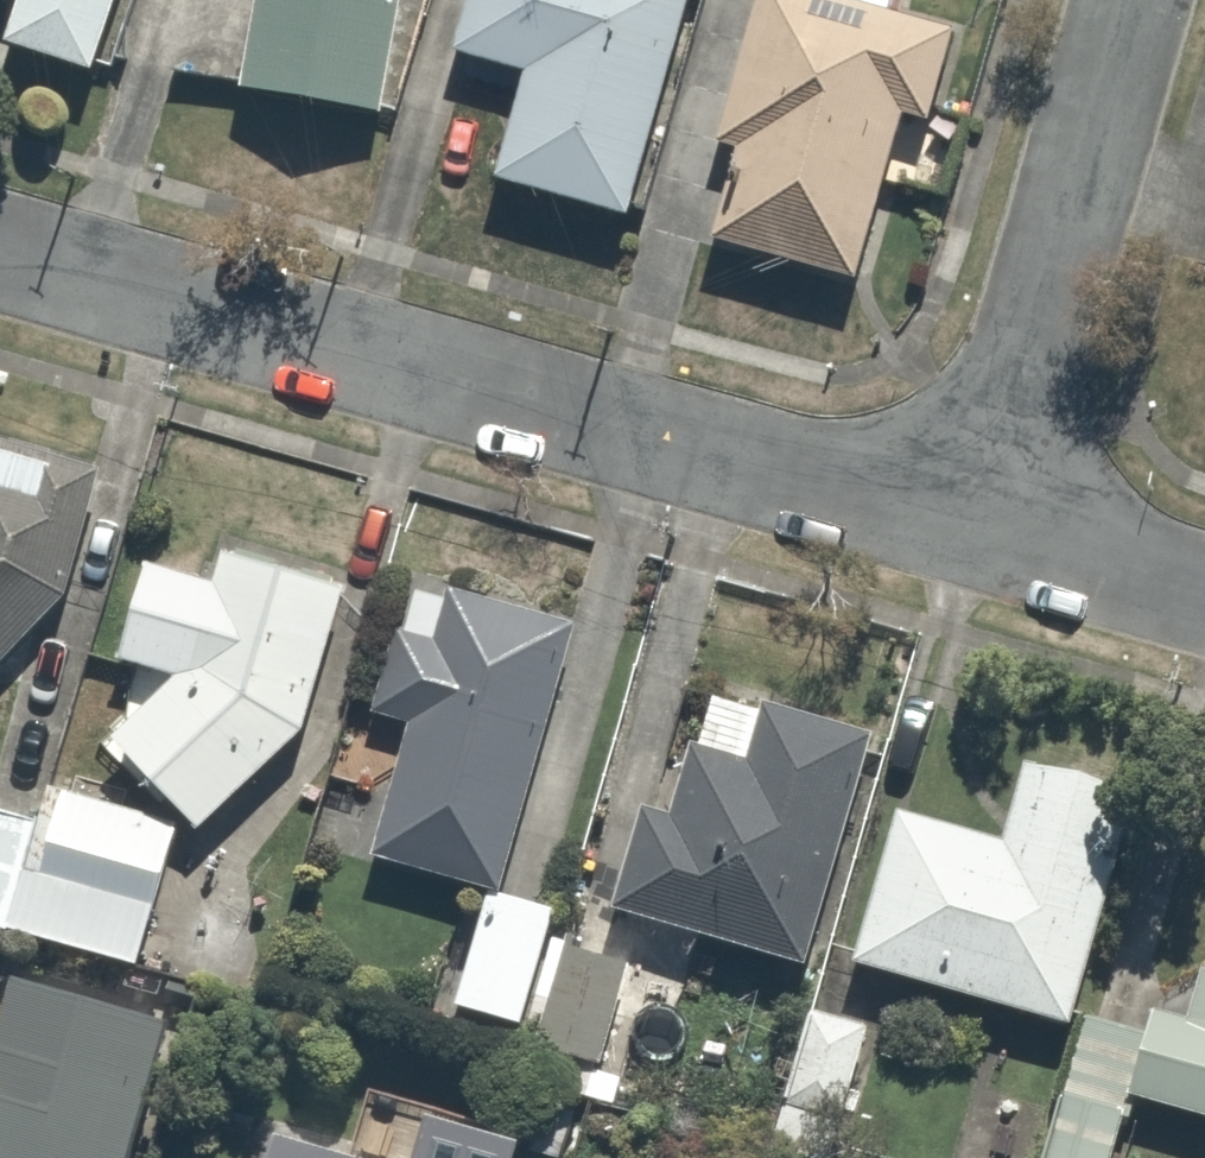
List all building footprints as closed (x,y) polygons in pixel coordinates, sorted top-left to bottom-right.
[(0,19),(0,33),(90,65),(112,0),(7,0),(0,19)] [(214,77),(371,117),(401,0),(233,0),(214,77)] [(433,69),(507,93),(485,162),(626,206),(691,0),(455,0),(433,69)] [(701,126),(737,138),(705,240),(830,280),(885,106),(936,122),(963,34),(889,10),(892,0),(740,0),(701,126)] [(1197,292),(1204,294),(1204,260),(1197,292)] [(0,443),(0,664),(67,604),(97,459),(0,443)] [(168,658),(99,720),(193,825),(293,736),(343,576),(218,537),(209,567),(136,545),(106,639),(168,658)] [(432,649),(363,638),(353,703),(400,710),(378,850),(498,869),(540,597),(442,582),(432,649)] [(670,810),(625,800),(605,896),(809,940),(856,725),(696,689),(670,810)] [(998,842),(881,807),(839,949),(1079,1019),(1154,763),(1032,727),(998,842)] [(0,797),(0,923),(123,964),(174,813),(48,771),(35,809),(0,797)] [(547,896),(478,885),(459,1011),(527,1022),(547,896)] [(629,953),(563,945),(551,1043),(618,1051),(629,953)] [(1133,995),(1123,1044),(1045,1029),(1020,1157),(1096,1157),(1108,1098),(1204,1116),(1204,956),(1183,952),(1173,1003),(1133,995)] [(179,1024),(0,970),(0,1157),(139,1157),(179,1024)] [(888,1021),(804,1006),(779,1141),(863,1156),(888,1021)] [(508,1127),(404,1095),(385,1157),(499,1157),(508,1127)] [(261,1131),(252,1157),(350,1157),(261,1131)]
